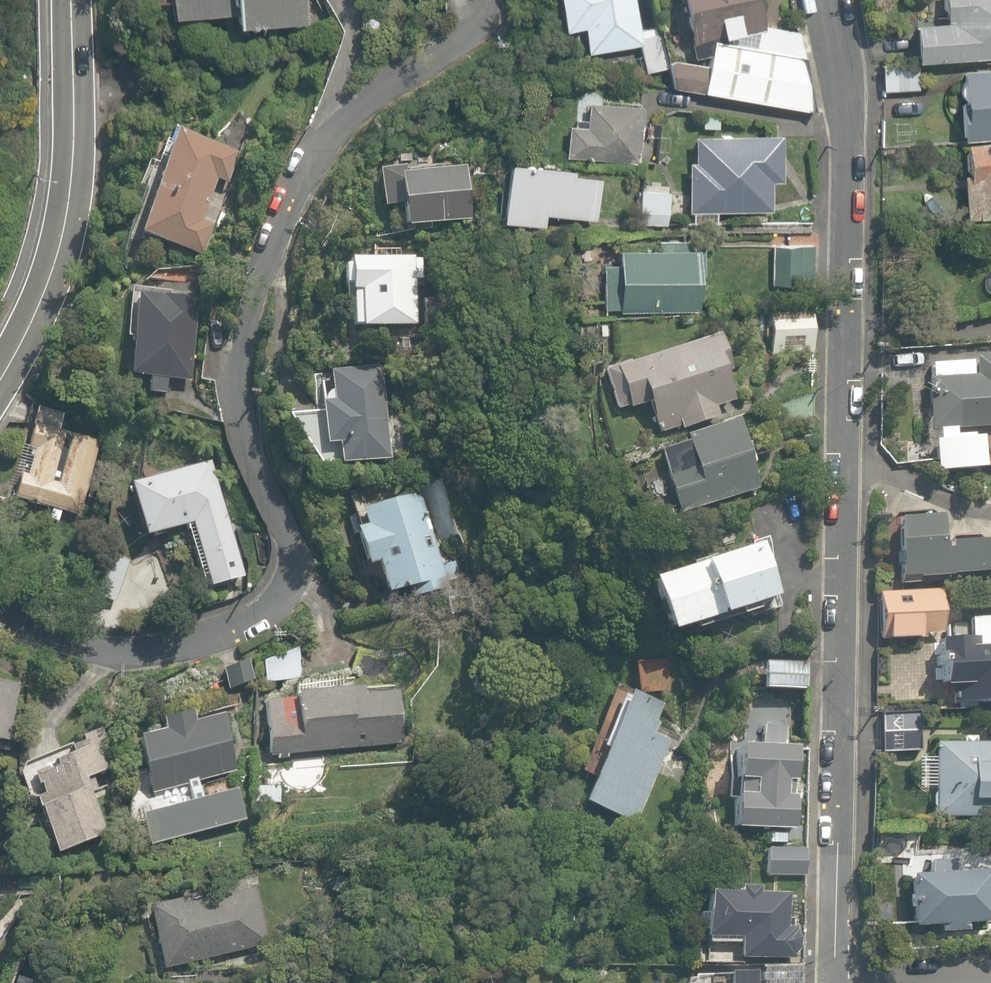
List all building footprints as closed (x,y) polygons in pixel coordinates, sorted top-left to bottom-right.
[(169,14),(217,11),(218,29),(297,25),(296,0),(168,0),(169,14)] [(561,31),(581,27),(586,54),(642,45),(633,0),(555,0),(561,31)] [(693,60),(709,55),(706,67),(673,61),(668,62),(673,88),(809,112),(798,31),(764,27),(757,0),(681,0),(693,60)] [(934,24),(908,25),(910,62),(990,59),(990,0),(933,0),(934,24)] [(990,134),(990,69),(956,71),(960,136),(990,134)] [(641,106),(587,102),(586,120),(574,119),(573,126),(569,126),(566,158),(638,165),(641,106)] [(130,235),(198,259),(210,225),(202,222),(215,183),(223,186),(235,154),(167,130),(130,235)] [(693,136),(694,161),(687,161),(688,213),(692,213),(693,223),(718,223),(718,212),(772,213),(771,182),(781,182),(781,135),(693,136)] [(959,213),(990,214),(990,140),(960,140),(959,213)] [(465,155),(374,166),(380,220),(472,209),(465,155)] [(493,163),(490,226),(541,228),(541,217),(593,219),(595,168),(493,163)] [(685,240),(658,241),(659,249),(617,250),(618,265),(602,265),(604,311),(619,309),(619,313),(697,312),(696,276),(705,276),(703,250),(694,250),(695,247),(686,247),(685,240)] [(417,256),(336,256),(336,294),(345,294),(345,326),(417,326),(417,256)] [(193,382),(201,297),(170,294),(172,272),(135,268),(124,376),(144,378),(143,394),(164,396),(165,380),(193,382)] [(717,334),(603,370),(616,410),(628,406),(628,409),(647,404),(655,427),(659,425),(661,432),(679,427),(680,430),(707,422),(709,426),(752,412),(744,389),(727,392),(721,372),(728,370),(717,334)] [(966,360),(966,375),(927,376),(929,429),(990,427),(990,360),(966,360)] [(382,386),(329,387),(330,402),(316,402),(317,449),(330,449),(331,463),(383,462),(382,386)] [(96,438),(25,424),(9,501),(80,516),(96,438)] [(729,425),(681,440),(688,465),(662,473),(675,512),(749,489),(729,425)] [(972,441),(924,443),(926,477),(973,475),(972,441)] [(118,487),(132,540),(178,527),(197,593),(256,577),(223,458),(118,487)] [(443,579),(468,572),(459,540),(435,546),(419,489),(350,508),(353,519),(339,523),(353,573),(367,569),(374,598),(403,590),(407,603),(447,592),(443,579)] [(990,578),(990,556),(930,558),(929,522),(887,523),(890,581),(990,578)] [(747,548),(647,579),(665,635),(774,597),(767,571),(773,567),(763,537),(745,543),(747,548)] [(130,555),(102,548),(89,598),(117,605),(130,555)] [(871,592),(871,640),(921,639),(921,617),(936,617),(936,592),(871,592)] [(937,624),(935,690),(950,690),(950,704),(990,705),(990,614),(966,613),(965,625),(937,624)] [(294,650),(254,658),(259,686),(299,679),(294,650)] [(801,666),(751,666),(751,693),(801,693),(801,666)] [(395,686),(255,698),(260,757),(400,744),(395,686)] [(13,742),(16,689),(0,688),(0,741),(13,742)] [(675,715),(615,691),(572,802),(631,825),(675,715)] [(182,724),(179,711),(147,718),(150,733),(125,739),(136,791),(228,770),(217,717),(182,724)] [(919,711),(875,711),(875,752),(919,751),(919,711)] [(93,736),(7,770),(38,851),(48,847),(56,868),(102,850),(79,790),(110,778),(93,736)] [(930,742),(929,821),(990,821),(990,743),(930,742)] [(794,747),(732,746),(732,780),(734,781),(735,794),(732,794),(731,813),(796,817),(794,793),(791,793),(791,782),(794,782),(794,747)] [(328,797),(325,757),(296,759),(297,768),(254,770),(256,801),(328,797)] [(227,779),(123,803),(133,848),(237,824),(227,779)] [(806,849),(764,846),(762,878),(804,880),(806,849)] [(956,877),(956,864),(927,865),(928,878),(902,878),(904,926),(990,924),(990,876),(956,877)] [(247,880),(146,899),(159,969),(260,949),(247,880)] [(756,887),(736,887),(735,893),(703,893),(703,913),(699,913),(700,930),(703,930),(703,937),(739,939),(739,959),(792,959),(792,954),(794,953),(796,949),(797,946),(797,942),(796,939),(795,936),(792,935),(787,933),(785,895),(756,894),(756,887)] [(755,970),(729,971),(730,982),(755,982),(755,970)]
